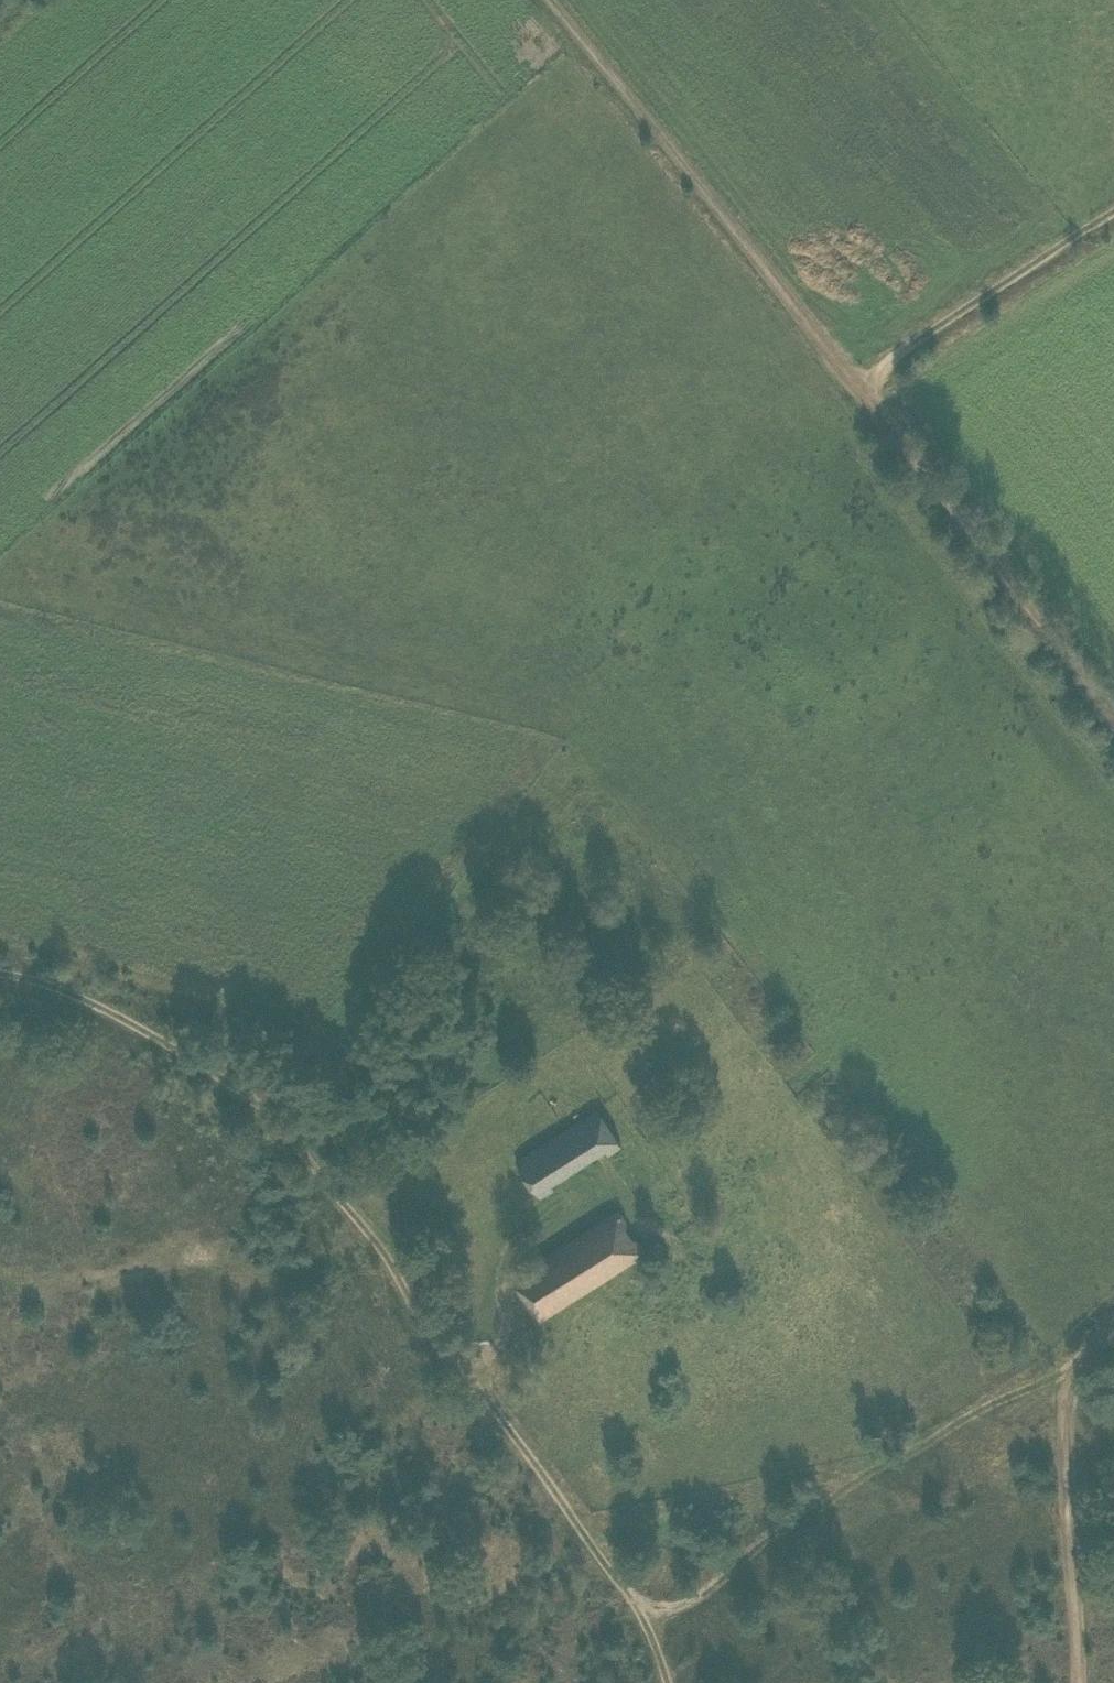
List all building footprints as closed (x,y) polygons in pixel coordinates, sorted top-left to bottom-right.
[(598,1107),(516,1159),(542,1198),(556,1188),(552,1182),(605,1148),(609,1155),(622,1146),(598,1107)] [(512,1277),(539,1320),(645,1252),(636,1239),(631,1237),(624,1226),(626,1221),(618,1209),(512,1277)]
